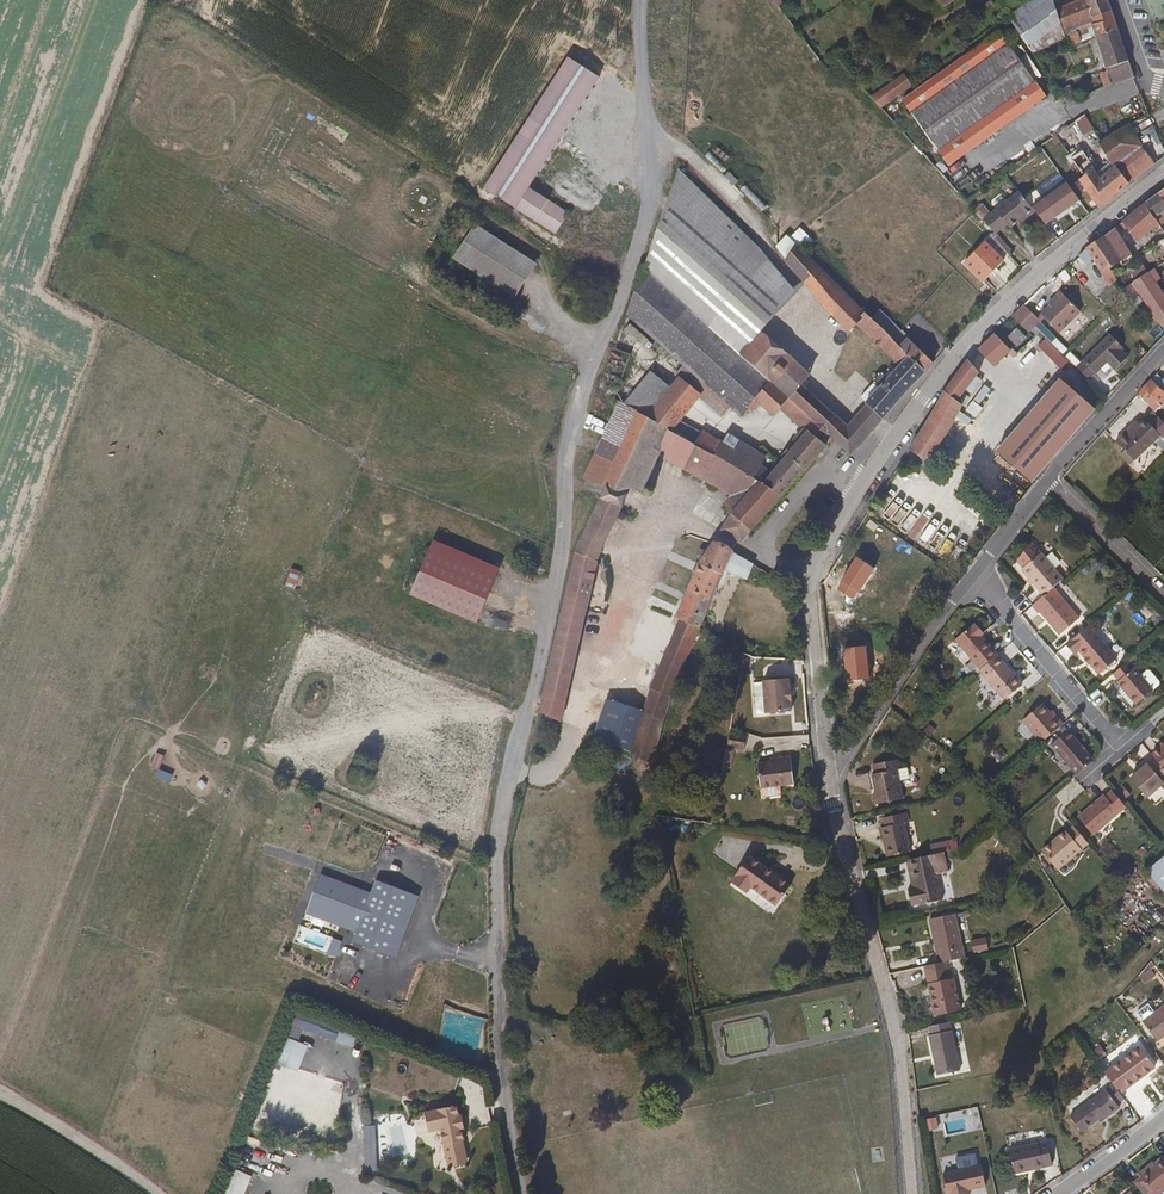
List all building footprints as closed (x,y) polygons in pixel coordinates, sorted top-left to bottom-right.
[(963,0),(937,0),(946,13),(963,0)] [(1097,18),(1090,2),(1088,3),(1087,0),(1082,0),(1059,13),(1053,0),(1036,0),(1010,20),(1033,57),(1039,53),(1045,49),(1077,29),(1092,20),(1097,18)] [(1090,2),(1097,18),(1116,11),(1112,0),(1087,0),(1088,3),(1090,2)] [(1122,27),(1116,11),(1097,18),(1092,20),(1098,36),(1122,27)] [(1122,27),(1098,36),(1113,73),(1110,74),(1115,88),(1118,87),(1119,89),(1142,79),(1122,27)] [(953,170),(1049,99),(1002,34),(906,106),(953,170)] [(1044,63),(1039,53),(1033,57),(1039,66),(1044,63)] [(566,212),(527,187),(590,87),(597,76),(567,57),(563,64),(484,189),(553,235),(566,212)] [(885,114),(916,91),(911,84),(879,108),(885,114)] [(1067,111),(1074,107),(1065,93),(1057,96),(1067,111)] [(1137,125),(1108,142),(1125,168),(1148,153),(1142,142),(1146,140),(1137,125)] [(1148,153),(1125,168),(1136,186),(1157,170),(1148,153)] [(1102,177),(1094,168),(1079,180),(1101,209),(1134,183),(1118,164),(1102,177)] [(734,299),(747,283),(750,286),(756,291),(775,306),(790,291),(772,273),(782,263),(742,230),(675,175),(670,189),(642,272),(712,327),(734,299)] [(1081,199),(1069,181),(1034,206),(1039,212),(1047,223),(1081,199)] [(1036,215),(1039,212),(1034,206),(1022,192),(1000,211),(1011,224),(1015,227),(1029,215),(1031,218),(1036,215)] [(1153,205),(1162,220),(1163,218),(1163,199),(1163,198),(1153,205)] [(1153,205),(1129,223),(1141,240),(1157,230),(1160,235),(1153,240),(1158,249),(1163,245),(1163,224),(1163,223),(1162,220),(1153,205)] [(1011,224),(1000,211),(996,215),(1007,228),(1011,224)] [(1000,234),(1007,228),(996,215),(988,222),(1000,234)] [(1063,240),(1070,234),(1061,223),(1054,229),(1063,240)] [(536,265),(473,225),(451,259),(513,300),(536,265)] [(1133,253),(1119,231),(1111,237),(1124,259),(1133,253)] [(885,415),(930,368),(940,358),(907,327),(885,307),(876,316),(848,288),(787,233),(775,244),(787,255),(825,298),(853,328),(860,320),(904,362),(901,366),(898,363),(889,373),(887,371),(863,395),(871,402),(885,415)] [(1000,238),(998,235),(972,260),(990,280),(1011,261),(1006,256),(1011,251),(999,239),(1000,238)] [(1119,262),(1124,259),(1111,237),(1081,260),(1088,269),(1092,267),(1094,271),(1098,268),(1112,290),(1120,285),(1115,275),(1111,268),(1117,264),(1119,262)] [(1158,249),(1153,240),(1133,253),(1124,259),(1128,267),(1134,263),(1152,252),(1158,249)] [(1158,274),(1163,270),(1163,257),(1157,261),(1152,252),(1134,263),(1145,281),(1158,274)] [(1115,275),(1121,271),(1117,264),(1111,268),(1115,275)] [(741,349),(712,327),(642,272),(626,318),(686,367),(647,424),(618,410),(584,484),(604,492),(625,501),(628,494),(640,500),(662,455),(671,436),(707,383),(744,413),(758,396),(774,409),(779,404),(802,426),(808,432),(806,434),(822,448),(834,435),(851,451),(875,426),(861,413),(849,425),(801,380),(812,370),(792,351),(769,375),(741,349)] [(1163,282),(1158,274),(1145,281),(1138,285),(1145,295),(1159,315),(1156,318),(1163,325),(1163,295),(1158,285),(1163,282)] [(734,299),(712,327),(741,349),(762,323),(775,306),(756,291),(750,286),(747,283),(734,299)] [(1028,304),(1016,315),(1033,333),(1038,329),(1042,325),(1040,323),(1044,320),(1059,333),(1081,309),(1060,290),(1052,299),(1055,302),(1041,317),(1028,304)] [(1033,333),(1016,315),(1012,319),(1020,327),(1029,337),(1033,333)] [(769,375),(792,351),(762,323),(741,349),(769,375)] [(1029,337),(1020,327),(1012,335),(1021,345),(1029,337)] [(1013,352),(1015,350),(999,332),(983,348),(999,365),(1013,352)] [(1130,355),(1117,343),(1085,376),(1098,388),(1115,371),(1118,374),(1130,361),(1127,359),(1130,355)] [(989,374),(999,365),(983,348),(973,357),(989,374)] [(948,388),(965,403),(987,423),(1002,406),(979,386),(989,374),(973,357),(948,388)] [(1098,413),(1063,380),(1034,413),(1069,444),(1098,413)] [(1154,381),(1142,395),(1157,411),(1163,406),(1158,401),(1163,397),(1163,398),(1163,391),(1154,381)] [(947,431),(952,423),(965,403),(948,388),(911,445),(928,461),(936,447),(947,431)] [(875,426),(885,415),(871,402),(860,412),(861,413),(875,426)] [(1069,444),(1034,413),(1000,451),(1036,484),(1069,444)] [(1158,413),(1150,421),(1147,418),(1141,424),(1132,433),(1128,429),(1117,441),(1136,460),(1162,433),(1163,435),(1163,419),(1158,413)] [(1141,424),(1137,420),(1128,429),(1132,433),(1141,424)] [(953,436),(958,428),(952,423),(947,431),(953,436)] [(802,426),(792,436),(799,442),(806,434),(808,432),(802,426)] [(705,429),(695,448),(694,448),(684,466),(706,477),(716,459),(726,440),(705,429)] [(748,476),(749,475),(762,461),(764,462),(768,451),(730,432),(726,440),(716,459),(706,477),(734,490),(748,476)] [(822,448),(806,434),(799,442),(815,456),(822,448)] [(662,455),(684,466),(694,448),(671,436),(662,455)] [(749,475),(748,476),(757,483),(760,479),(784,492),(815,456),(799,442),(793,448),(790,446),(782,455),(777,451),(774,453),(778,457),(775,461),(779,465),(776,468),(764,462),(762,461),(749,475)] [(743,538),(784,492),(760,479),(757,483),(748,476),(734,490),(724,500),(735,511),(721,529),(743,538)] [(625,501),(604,492),(600,501),(621,510),(625,501)] [(649,503),(652,497),(646,494),(643,500),(649,503)] [(595,567),(621,510),(600,501),(574,558),(548,662),(535,717),(556,725),(559,711),(595,567)] [(636,517),(627,513),(624,519),(633,523),(636,517)] [(735,547),(743,538),(721,529),(714,539),(735,547)] [(735,547),(714,539),(711,543),(708,543),(704,548),(706,552),(695,570),(675,612),(679,614),(668,639),(651,680),(672,689),(680,668),(694,635),(708,605),(728,563),(747,574),(755,559),(735,547)] [(499,568),(433,541),(410,595),(476,623),(499,568)] [(1043,597),(1054,588),(1062,581),(1041,555),(1021,571),(1043,597)] [(297,587),(300,572),(290,569),(286,585),(297,587)] [(1060,635),(1080,618),(1054,588),(1043,597),(1033,605),(1039,614),(1041,612),(1060,635)] [(975,623),(955,640),(980,669),(996,656),(996,655),(997,654),(985,640),(984,641),(979,636),(983,633),(975,623)] [(1102,671),(1120,656),(1093,623),(1070,642),(1077,650),(1081,646),(1102,671)] [(996,656),(980,669),(979,670),(1003,699),(1021,685),(996,656)] [(1137,664),(1136,665),(1130,659),(1117,670),(1122,677),(1120,678),(1139,701),(1156,687),(1137,664)] [(789,687),(788,676),(762,677),(764,710),(790,709),(789,696),(786,696),(786,687),(789,687)] [(651,680),(642,708),(626,753),(647,762),(672,689),(651,680)] [(747,707),(752,685),(741,683),(736,705),(747,707)] [(588,738),(626,753),(642,708),(603,695),(593,725),(588,738)] [(1048,712),(1041,703),(1022,720),(1040,742),(1062,724),(1056,717),(1054,718),(1048,712)] [(1092,761),(1067,730),(1050,744),(1075,775),(1092,761)] [(1151,755),(1155,759),(1163,770),(1163,744),(1151,755)] [(790,782),(786,754),(777,755),(777,759),(767,760),(752,762),(756,788),(757,788),(758,795),(761,796),(776,794),(778,791),(777,784),(790,782)] [(897,763),(895,755),(871,760),(872,769),(869,770),(873,788),(871,788),(873,799),(901,793),(897,775),(907,773),(905,762),(897,763)] [(1155,759),(1148,764),(1145,761),(1137,767),(1139,769),(1129,776),(1147,797),(1163,782),(1163,770),(1155,759)] [(1126,807),(1113,791),(1107,796),(1106,795),(1079,818),(1094,835),(1126,807)] [(903,818),(906,817),(904,808),(881,813),(883,822),(879,823),(884,851),(908,846),(903,818)] [(1089,844),(1075,828),(1069,834),(1068,833),(1058,841),(1059,842),(1055,845),(1054,844),(1044,853),(1059,870),(1089,844)] [(928,851),(943,848),(945,847),(943,841),(943,837),(926,841),(928,851)] [(955,845),(954,839),(943,841),(945,847),(955,845)] [(933,861),(945,858),(943,848),(928,851),(902,856),(904,866),(908,865),(912,883),(904,885),(907,902),(939,895),(933,861)] [(1162,887),(1163,890),(1163,852),(1153,861),(1146,867),(1162,887)] [(787,881),(745,853),(728,879),(743,889),(747,884),(773,901),(787,881)] [(421,894),(375,878),(370,892),(321,876),(307,916),(355,933),(351,944),(398,960),(421,894)] [(951,908),(926,913),(936,958),(941,957),(961,953),(951,908)] [(986,940),(972,941),(972,952),(986,952),(986,940)] [(941,957),(936,958),(920,961),(931,1009),(955,1004),(948,972),(945,972),(941,957)] [(1155,975),(1148,968),(1139,978),(1146,985),(1155,975)] [(1143,1021),(1158,1041),(1163,1036),(1163,1006),(1143,1021)] [(294,1012),(286,1038),(299,1041),(302,1032),(354,1047),(359,1030),(294,1012)] [(954,1054),(947,1015),(925,1020),(926,1028),(925,1029),(931,1059),(954,1054)] [(298,1074),(309,1047),(285,1037),(274,1063),(298,1074)] [(1143,1045),(1107,1071),(1115,1082),(1122,1092),(1158,1066),(1143,1045)] [(1122,1092),(1115,1082),(1072,1113),(1083,1128),(1100,1116),(1107,1111),(1109,1114),(1122,1104),(1120,1101),(1126,1097),(1122,1092)] [(456,1106),(424,1112),(428,1132),(439,1130),(447,1170),(467,1166),(456,1106)] [(1052,1162),(1047,1139),(1010,1147),(1015,1170),(1052,1162)] [(1163,1155),(1153,1163),(1152,1161),(1137,1174),(1139,1177),(1134,1182),(1144,1193),(1160,1193),(1163,1190),(1163,1157),(1163,1155)] [(988,1165),(942,1175),(946,1193),(969,1193),(968,1191),(992,1186),(988,1165)] [(251,1176),(236,1171),(228,1193),(245,1193),(251,1176)]
